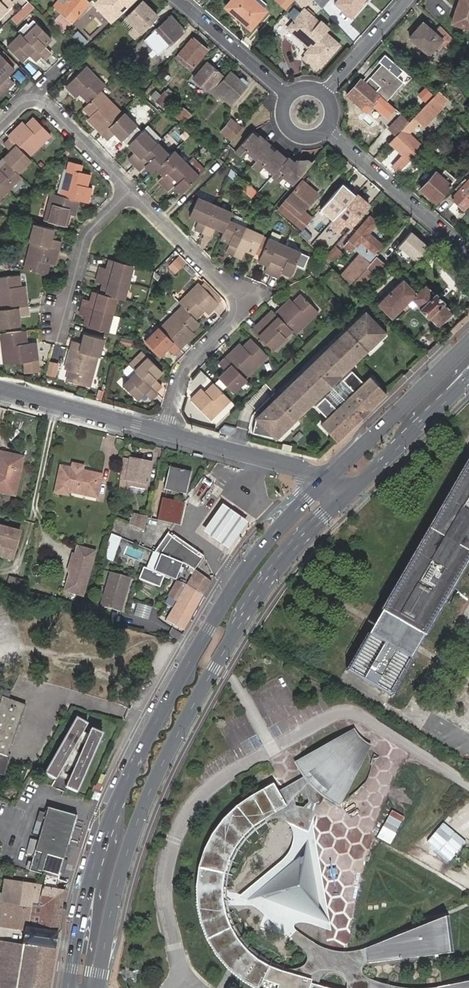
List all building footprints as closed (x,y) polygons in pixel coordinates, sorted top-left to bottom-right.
[(90,3),(87,0),(61,0),(55,6),(63,13),(55,24),(64,32),(90,3)] [(132,0),(99,0),(94,4),(109,20),(132,0)] [(229,10),(236,16),(235,18),(242,24),(244,22),(251,29),(265,12),(251,0),(238,0),(229,10)] [(278,5),(287,13),(296,3),(298,0),(283,0),(278,5)] [(311,0),(298,0),(296,3),(303,8),(311,0)] [(311,0),(322,11),(331,1),(330,0),(311,0)] [(370,0),(339,0),(335,5),(353,20),(370,0)] [(452,23),(468,29),(468,0),(459,0),(452,23)] [(135,36),(156,17),(143,3),(127,16),(135,26),(130,31),(135,36)] [(306,52),(321,66),(339,45),(324,32),(327,29),(320,22),(318,24),(303,10),(287,28),(310,47),(306,52)] [(172,17),(152,33),(164,48),(184,32),(172,17)] [(38,48),(47,57),(54,51),(47,45),(54,37),(40,23),(26,36),(38,48)] [(407,38),(425,57),(439,43),(446,50),(453,43),(439,28),(432,34),(422,23),(407,38)] [(32,54),(38,48),(26,36),(23,33),(10,45),(31,66),(38,60),(32,54)] [(180,54),(194,67),(208,52),(193,39),(180,54)] [(318,70),(321,66),(306,52),(302,56),(318,70)] [(0,57),(0,78),(10,88),(17,82),(10,75),(17,68),(3,54),(0,57)] [(191,71),(194,67),(180,54),(177,58),(191,71)] [(194,78),(210,92),(223,77),(207,63),(194,78)] [(373,81),(385,68),(382,65),(371,78),(373,81)] [(102,91),(107,86),(87,66),(67,84),(78,96),(82,92),(83,91),(86,93),(84,95),(91,101),(102,91)] [(366,83),(362,80),(347,97),(365,113),(380,96),(386,102),(403,83),(385,68),(373,81),(371,78),(366,83)] [(232,106),(248,88),(247,87),(250,84),(244,79),(241,82),(232,74),(213,95),(217,99),(220,96),(232,106)] [(4,94),(10,88),(0,78),(0,90),(4,94)] [(136,86),(144,93),(151,85),(144,78),(136,86)] [(124,113),(102,91),(91,101),(84,107),(92,115),(95,118),(92,121),(103,133),(124,113)] [(448,100),(439,92),(435,97),(409,123),(395,138),(391,142),(404,154),(393,165),(400,171),(414,157),(422,147),(410,135),(421,123),(425,127),(443,107),(442,106),(448,100)] [(158,102),(162,106),(166,102),(161,98),(158,102)] [(178,117),(185,123),(192,115),(185,109),(178,117)] [(123,139),(124,138),(136,127),(137,125),(125,112),(124,113),(103,133),(109,139),(116,132),(123,139)] [(388,131),(395,138),(409,123),(402,116),(388,131)] [(21,125),(10,136),(12,137),(29,156),(52,134),(36,117),(27,125),(24,128),(21,125)] [(221,131),(232,140),(242,128),(232,119),(221,131)] [(158,144),(145,131),(130,145),(137,152),(131,158),(137,165),(157,145),(158,144)] [(295,184),(314,162),(310,160),(294,161),(288,156),(287,158),(278,150),(275,151),(269,146),(271,144),(263,136),(258,137),(253,132),(237,151),(244,157),(249,151),(258,160),(253,165),(260,172),(265,166),(280,180),(284,175),(295,184)] [(12,150),(4,158),(8,162),(18,172),(32,159),(29,156),(12,137),(5,143),(12,150)] [(162,150),(157,145),(137,165),(143,170),(147,166),(154,173),(158,168),(172,155),(164,148),(162,150)] [(184,157),(177,150),(172,155),(158,168),(165,175),(160,180),(166,186),(187,165),(181,160),(184,157)] [(9,189),(22,176),(18,172),(8,162),(2,168),(0,167),(0,180),(9,189)] [(83,166),(71,162),(60,196),(80,202),(88,204),(92,190),(87,189),(84,188),(85,184),(88,185),(91,176),(81,173),(83,166)] [(192,171),(187,165),(166,186),(172,191),(176,187),(182,193),(201,175),(194,168),(192,171)] [(421,188),(436,201),(450,185),(445,180),(450,175),(440,165),(421,188)] [(468,205),(468,181),(467,183),(464,179),(454,189),(458,193),(452,199),(464,210),(468,205)] [(9,189),(0,180),(0,198),(9,189)] [(285,211),(303,228),(312,218),(304,210),(318,194),(304,180),(282,205),(286,209),(285,211)] [(370,206),(342,183),(321,209),(349,232),(370,206)] [(52,194),(45,221),(67,227),(70,218),(68,218),(69,214),(71,214),(76,216),(80,202),(60,196),(52,194)] [(205,233),(217,205),(199,198),(191,216),(200,220),(196,229),(205,233)] [(234,213),(217,205),(205,233),(212,236),(216,227),(226,231),(231,220),(234,213)] [(341,277),(351,287),(353,284),(378,256),(378,255),(375,253),(382,245),(369,234),(378,223),(370,217),(344,247),(349,252),(354,251),(359,256),(341,277)] [(237,255),(249,228),(231,220),(226,231),(223,239),(232,242),(228,251),(237,255)] [(36,225),(31,243),(33,243),(59,250),(62,242),(53,239),(55,230),(36,225)] [(265,235),(249,228),(237,255),(245,258),(248,250),(257,253),(265,235)] [(430,247),(411,231),(398,246),(417,262),(430,247)] [(274,274),(285,248),(278,246),(279,242),(270,238),(260,261),(269,264),(266,271),(274,274)] [(33,243),(26,270),(49,276),(51,268),(48,268),(49,264),(52,264),(56,265),(59,250),(33,243)] [(343,255),(334,247),(326,257),(330,261),(343,255)] [(291,251),(285,248),(274,274),(281,277),(284,271),(293,275),(302,252),(293,248),(291,251)] [(182,254),(170,262),(176,270),(187,262),(182,254)] [(378,256),(353,284),(359,289),(374,273),(377,274),(386,263),(378,256)] [(132,276),(135,267),(111,260),(109,269),(102,268),(100,275),(128,282),(129,276),(132,276)] [(104,285),(102,293),(119,298),(126,300),(129,290),(126,290),(128,282),(100,275),(98,284),(104,285)] [(29,306),(28,290),(23,291),(23,286),(22,276),(0,277),(0,306),(0,309),(29,306)] [(403,308),(406,312),(410,308),(407,304),(411,300),(416,294),(402,280),(380,303),(394,316),(403,308)] [(200,283),(179,303),(183,306),(196,319),(202,312),(200,310),(203,309),(204,310),(208,314),(219,302),(200,283)] [(416,294),(411,300),(420,310),(419,312),(428,321),(429,319),(440,329),(453,315),(443,305),(444,304),(436,295),(435,295),(434,296),(424,286),(416,294)] [(86,299),(84,307),(111,314),(113,308),(115,309),(119,298),(102,293),(95,291),(92,301),(86,299)] [(293,330),(297,334),(298,333),(303,329),(320,311),(304,295),(296,302),(293,305),(290,302),(277,314),(293,330)] [(29,306),(0,309),(0,321),(1,327),(21,326),(20,317),(29,316),(29,306)] [(183,306),(161,328),(181,349),(193,337),(189,333),(192,331),(200,323),(196,319),(183,306)] [(88,317),(85,326),(109,332),(112,322),(109,322),(111,314),(84,307),(82,315),(88,317)] [(274,350),(293,330),(277,314),(271,321),(273,322),(270,325),(268,322),(265,319),(254,330),(274,350)] [(258,416),(256,431),(284,434),(299,419),(297,417),(313,401),(311,399),(345,367),(347,369),(366,350),(369,353),(385,337),(364,314),(328,350),(330,352),(296,384),(294,381),(258,416)] [(161,328),(160,327),(147,341),(161,355),(168,348),(175,355),(181,349),(161,328)] [(28,332),(6,334),(8,348),(4,348),(5,366),(39,363),(38,345),(29,345),(26,346),(26,343),(29,342),(28,332)] [(74,342),(72,350),(100,357),(101,357),(106,340),(86,335),(83,344),(74,342)] [(238,347),(226,358),(246,379),(268,357),(252,339),(244,347),(241,350),(238,347)] [(100,357),(72,350),(68,366),(72,367),(71,371),(68,382),(91,388),(100,357)] [(145,352),(132,365),(137,371),(150,358),(145,352)] [(150,358),(137,371),(139,372),(158,392),(164,385),(157,379),(164,372),(150,358)] [(246,379),(226,358),(220,364),(227,371),(220,378),(234,392),(247,380),(246,379)] [(48,372),(57,374),(60,361),(51,359),(48,372)] [(132,378),(139,372),(137,371),(132,365),(126,370),(127,372),(132,378)] [(321,425),(338,442),(387,394),(370,377),(364,384),(352,371),(340,383),(352,395),(340,407),(327,395),(316,407),(328,419),(321,425)] [(139,372),(132,378),(125,385),(139,400),(146,393),(153,399),(159,393),(158,392),(139,372)] [(202,373),(197,381),(208,387),(213,379),(202,373)] [(230,400),(215,384),(208,390),(210,392),(208,394),(205,392),(203,389),(192,400),(211,419),(230,400)] [(292,445),(283,443),(281,449),(291,451),(292,445)] [(15,493),(20,472),(14,471),(13,469),(16,454),(0,450),(0,490),(15,493)] [(174,453),(163,451),(160,462),(172,464),(174,453)] [(14,471),(20,472),(23,455),(16,454),(13,469),(14,471)] [(130,460),(123,458),(119,488),(129,490),(130,484),(131,479),(144,482),(143,487),(147,487),(152,464),(130,458),(130,460)] [(61,464),(55,490),(67,493),(68,489),(97,496),(102,474),(83,469),(84,465),(74,462),(72,467),(61,464)] [(374,616),(416,641),(468,549),(468,467),(462,463),(374,616)] [(170,466),(165,490),(187,495),(193,472),(170,466)] [(215,484),(203,476),(189,496),(201,504),(215,484)] [(163,497),(158,520),(179,525),(185,502),(163,497)] [(222,504),(203,531),(215,540),(229,549),(248,523),(234,513),(222,504)] [(145,530),(148,517),(133,513),(130,525),(145,530)] [(14,558),(22,530),(0,524),(0,544),(1,544),(0,546),(0,554),(14,558)] [(113,532),(105,556),(115,559),(123,535),(113,532)] [(187,566),(194,570),(203,559),(168,534),(154,552),(162,555),(183,564),(187,566)] [(128,552),(142,558),(144,552),(131,546),(128,552)] [(95,552),(77,547),(75,555),(73,555),(68,571),(70,574),(72,574),(70,579),(69,578),(65,590),(83,595),(95,552)] [(147,569),(142,580),(159,587),(164,576),(176,581),(183,564),(162,555),(154,572),(147,569)] [(110,572),(100,606),(120,612),(130,578),(110,572)] [(196,572),(187,586),(204,596),(213,581),(196,572)] [(8,578),(5,592),(18,596),(21,582),(8,578)] [(185,629),(204,596),(187,586),(180,583),(177,581),(171,596),(180,600),(168,620),(185,629)] [(374,616),(361,638),(403,662),(416,641),(374,616)] [(361,638),(340,674),(382,699),(403,662),(361,638)] [(5,778),(10,763),(8,758),(21,720),(26,707),(3,699),(3,701),(0,700),(0,776),(5,778)] [(89,725),(78,719),(47,774),(58,780),(83,735),(89,725)] [(103,737),(92,732),(89,738),(86,746),(79,761),(76,769),(72,779),(70,782),(67,789),(78,794),(103,737)] [(325,761),(313,770),(334,789),(342,778),(352,783),(370,752),(367,749),(365,752),(353,740),(356,737),(353,734),(320,751),(325,761)] [(71,766),(76,769),(79,761),(74,759),(82,745),(86,746),(89,738),(83,735),(60,777),(70,782),(72,779),(65,775),(71,766)] [(302,842),(302,850),(310,843),(315,818),(334,789),(313,770),(283,787),(288,795),(266,808),(268,813),(254,822),(249,827),(244,832),(240,838),(235,844),(231,852),(227,859),(225,866),(224,876),(224,881),(224,891),(225,905),(227,913),(229,919),(233,928),(237,934),(241,940),(245,945),(250,950),(257,956),(264,961),(268,963),(272,966),(281,969),(286,972),(292,973),(313,978),(313,980),(319,983),(320,980),(321,977),(324,973),(328,970),(331,969),(338,969),(343,971),(349,975),(352,980),(353,984),(352,987),(419,987),(405,987),(396,985),(381,980),(375,978),(373,977),(369,973),(366,969),(365,967),(367,964),(373,961),(371,946),(353,950),(345,951),(341,950),(320,945),(307,937),(278,917),(268,907),(267,905),(266,902),(267,897),(257,893),(260,905),(305,949),(307,953),(308,957),(306,962),(305,964),(302,966),(294,966),(282,963),(267,956),(259,951),(252,945),(245,938),(240,928),(233,913),(230,899),(229,885),(229,875),(231,866),(237,852),(241,845),(251,833),(257,826),(267,820),(275,816),(282,815),(289,815),(294,818),(297,822),(300,828),(302,842)] [(283,787),(279,781),(262,790),(251,796),(244,802),(223,823),(214,838),(207,851),(204,860),(202,872),(202,884),(202,901),(204,916),(205,920),(211,935),(221,952),(232,964),(243,974),(248,978),(259,986),(265,987),(335,987),(319,983),(313,980),(313,978),(292,973),(286,972),(281,969),(272,966),(268,963),(264,961),(257,956),(250,950),(245,945),(241,940),(237,934),(233,928),(229,919),(227,913),(225,905),(224,891),(224,881),(224,876),(225,866),(227,859),(231,852),(235,844),(240,838),(244,832),(249,827),(254,822),(268,813),(266,808),(288,795),(283,787)] [(59,880),(60,881),(71,841),(79,816),(74,814),(49,808),(30,872),(46,877),(59,880)] [(32,837),(29,850),(35,852),(39,839),(32,837)] [(257,893),(267,897),(327,921),(315,839),(310,843),(302,850),(251,891),(257,893)] [(59,880),(46,877),(44,887),(56,889),(59,880)] [(40,903),(44,887),(10,882),(5,893),(0,925),(26,927),(32,902),(40,903)] [(26,927),(58,932),(65,890),(56,889),(44,887),(40,903),(32,902),(26,927)] [(371,946),(373,961),(456,951),(452,915),(371,946)] [(57,941),(58,932),(26,927),(25,936),(24,941),(56,948),(57,941)] [(56,948),(24,941),(23,945),(0,941),(0,987),(49,987),(56,948)]
